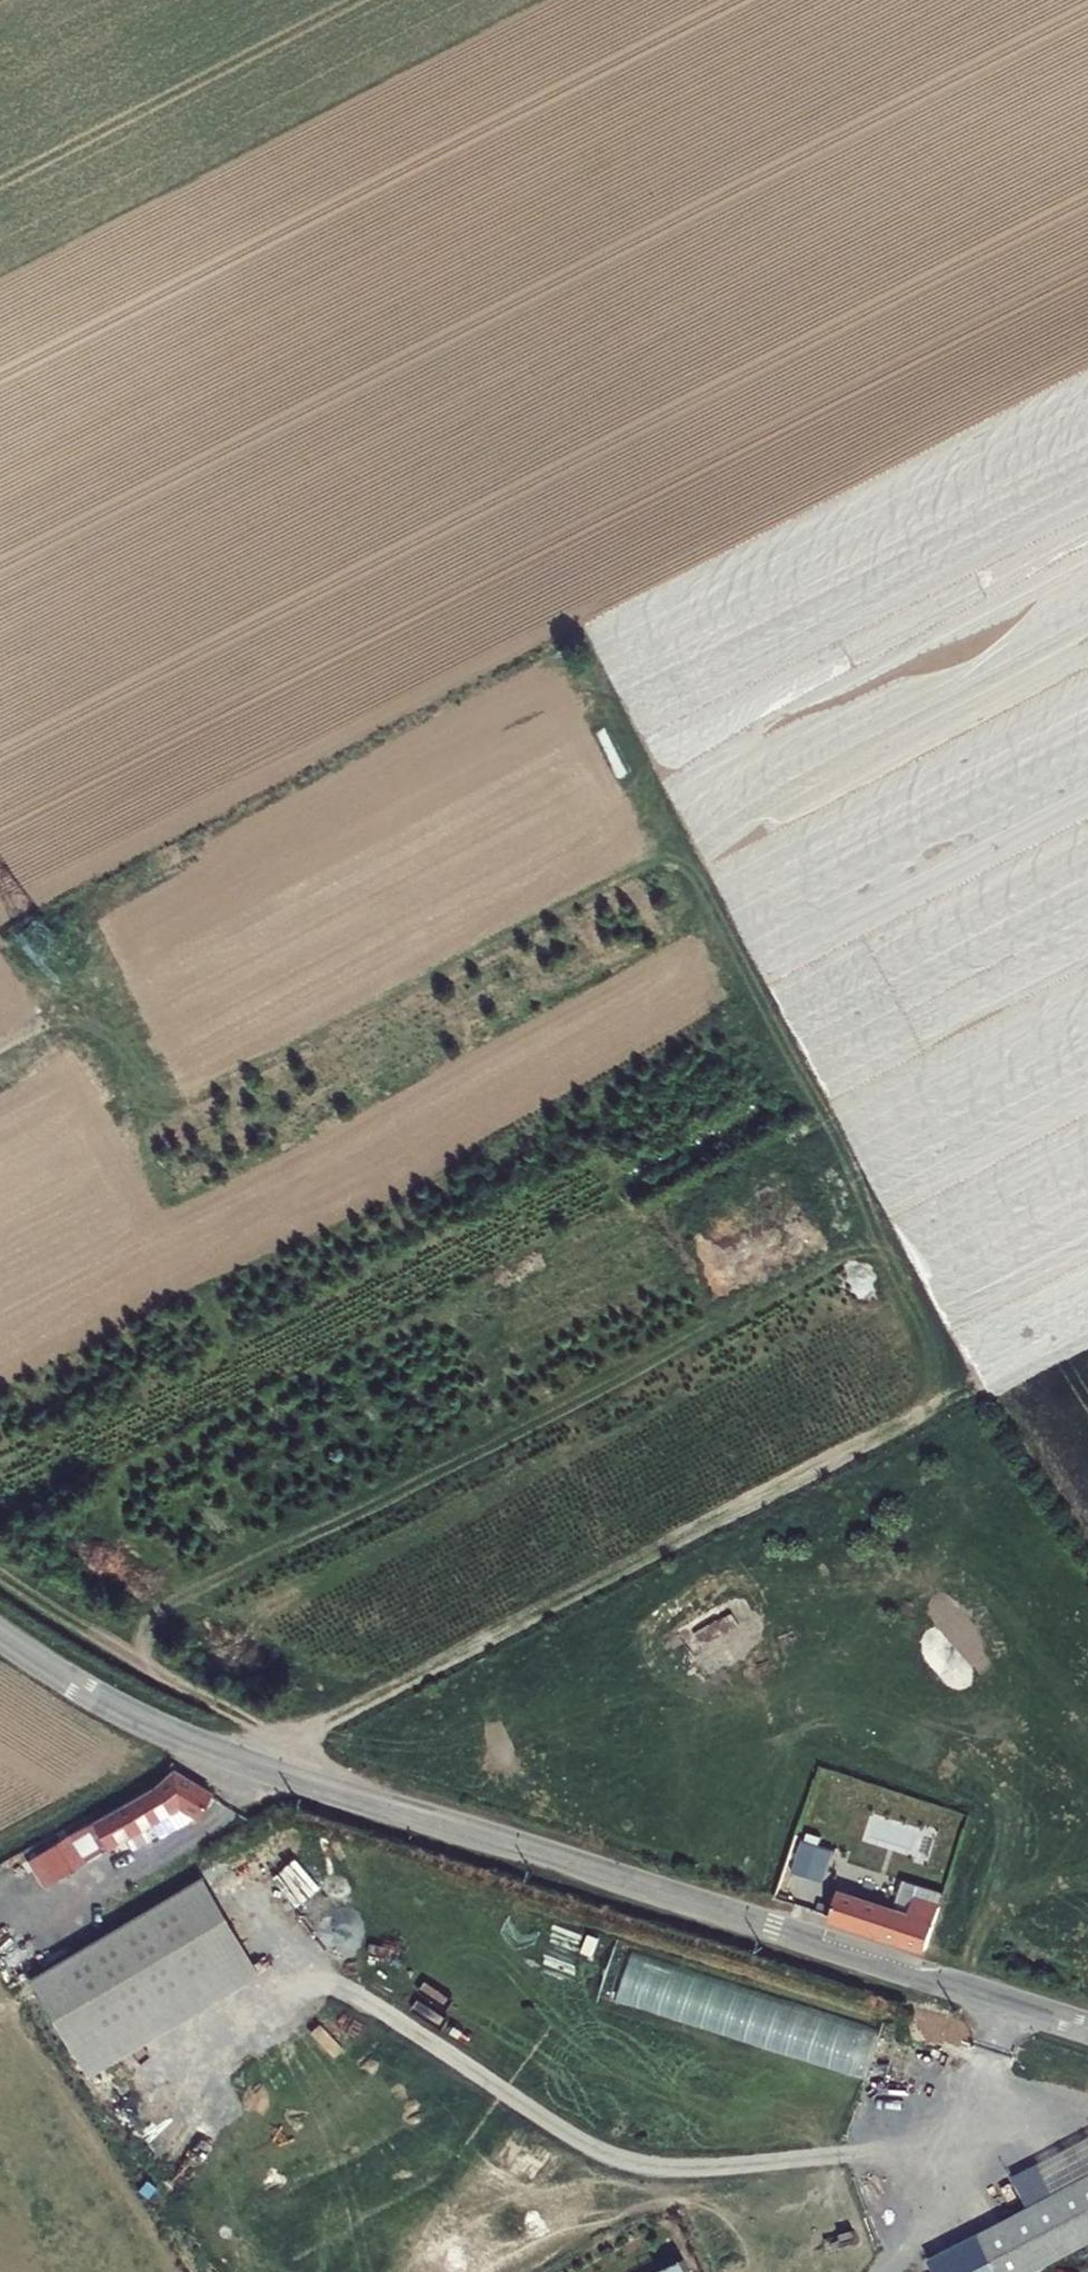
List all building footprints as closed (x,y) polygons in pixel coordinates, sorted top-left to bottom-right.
[(147,1793),(93,1823),(105,1846),(171,1809),(190,1820),(201,1802),(159,1776),(147,1793)] [(823,1860),(814,1885),(834,1892),(843,1867),(823,1860)] [(29,1977),(90,2074),(260,1968),(199,1871),(29,1977)] [(927,1949),(942,1903),(917,1895),(912,1913),(843,1890),(834,1919),(927,1949)] [(1075,2183),(1087,2208),(1087,2176),(1075,2183)]
